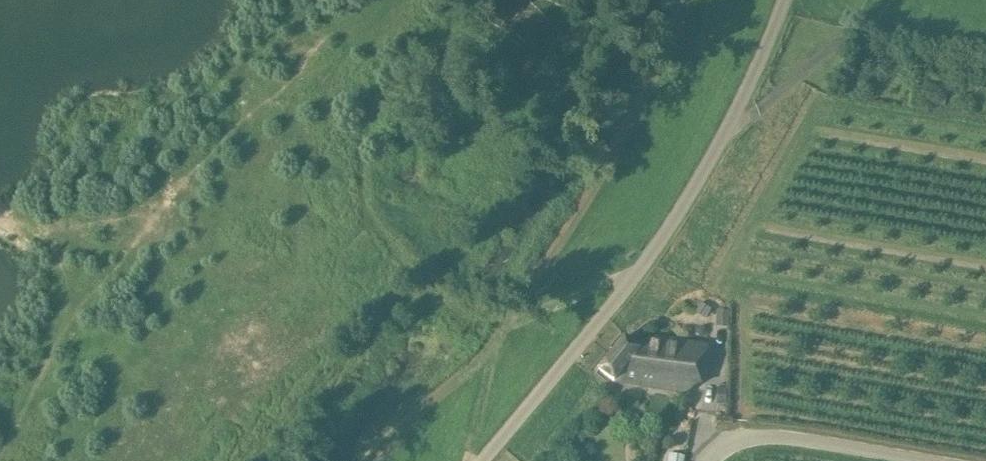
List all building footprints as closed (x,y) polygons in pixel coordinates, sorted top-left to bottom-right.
[(728,312),(716,311),(715,329),(727,330),(728,312)] [(696,345),(648,337),(640,348),(626,337),(600,369),(615,381),(688,393),(696,345)] [(717,389),(717,406),(727,406),(727,389),(717,389)] [(685,453),(671,452),(670,460),(684,460),(685,453)]
